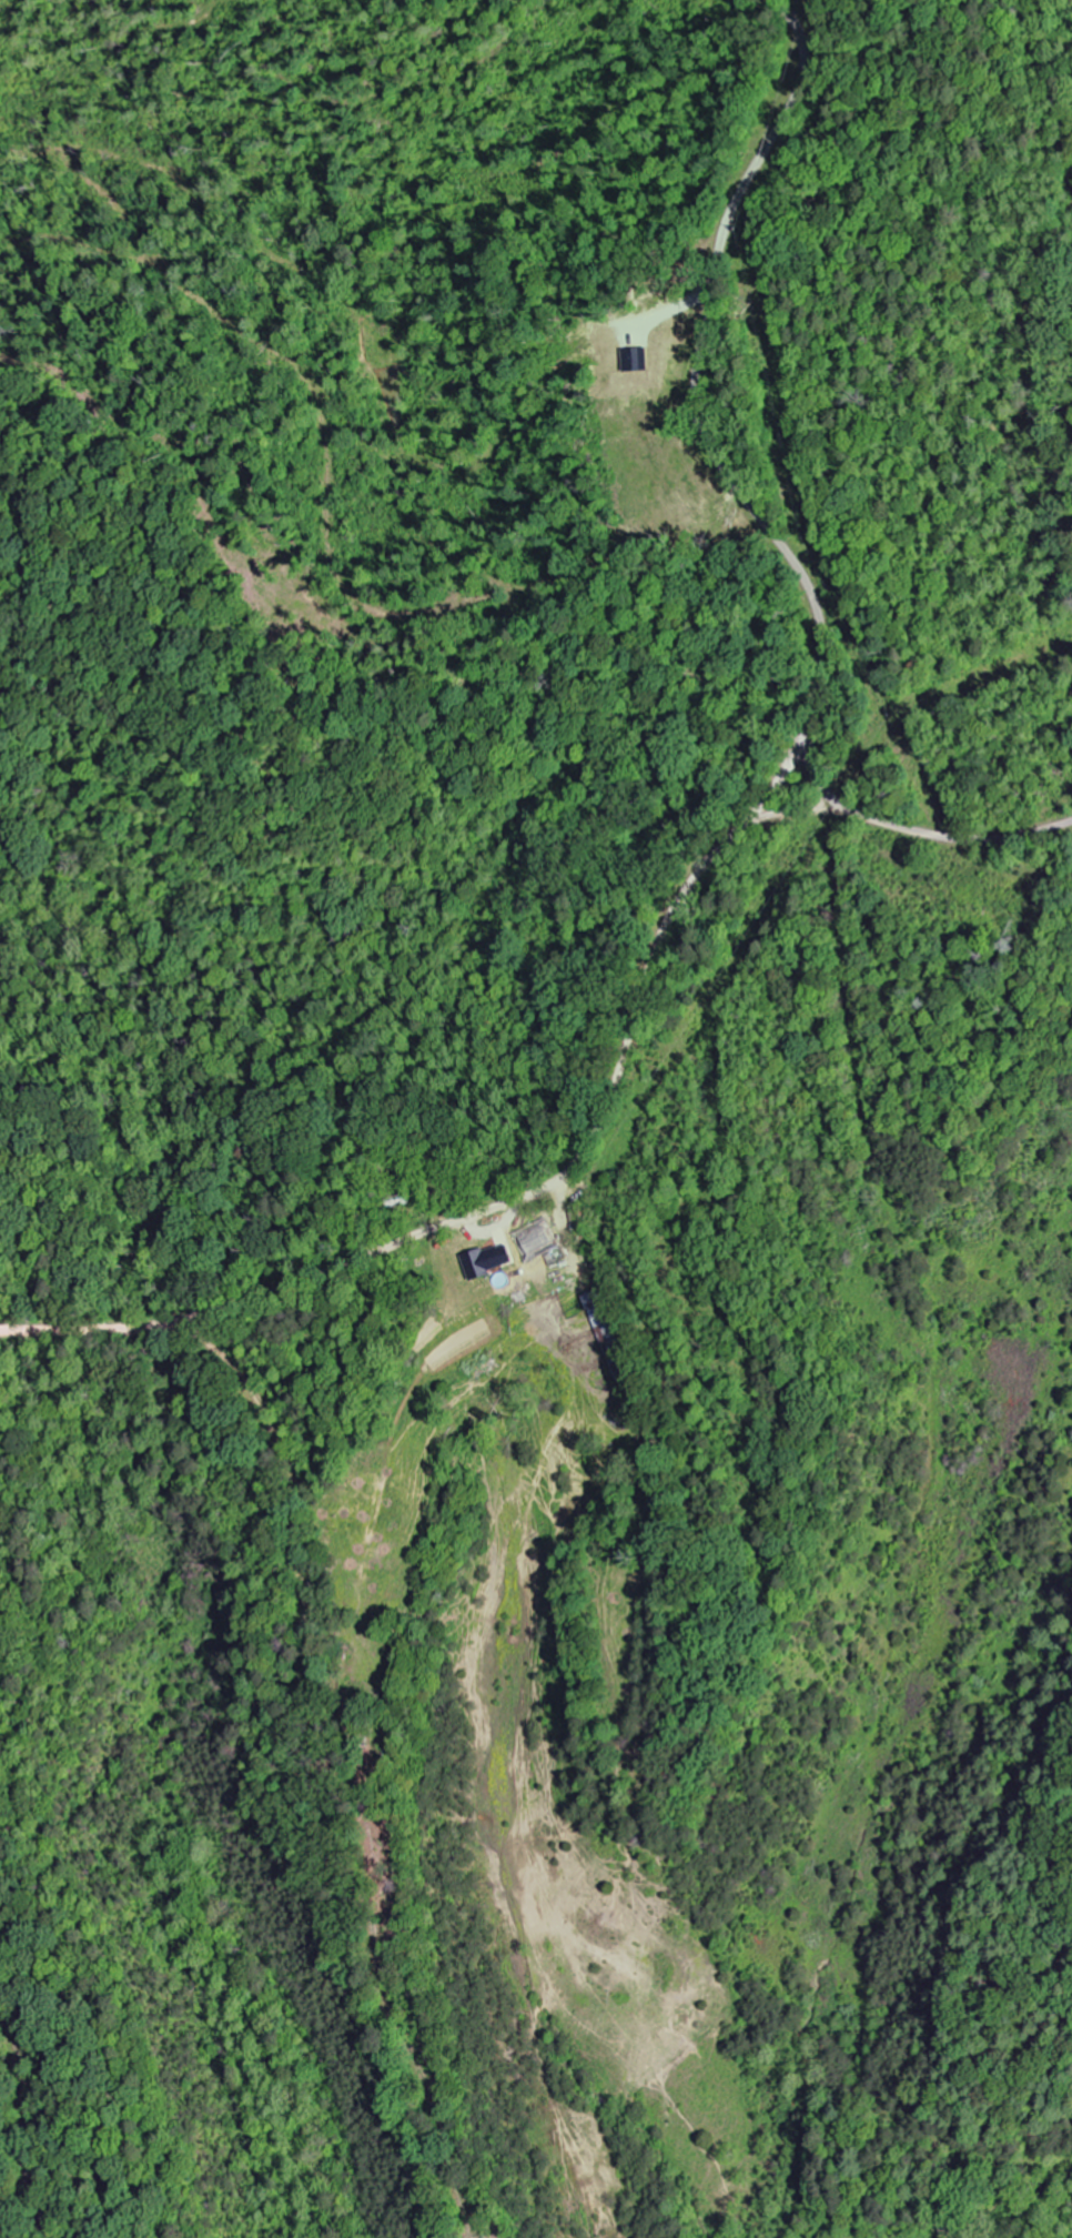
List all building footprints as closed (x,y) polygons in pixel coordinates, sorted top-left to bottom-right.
[(528,1263),(559,1246),(543,1216),(512,1232),(528,1263)] [(488,1276),(487,1268),(512,1263),(509,1245),(460,1255),(465,1280),(488,1276)]
